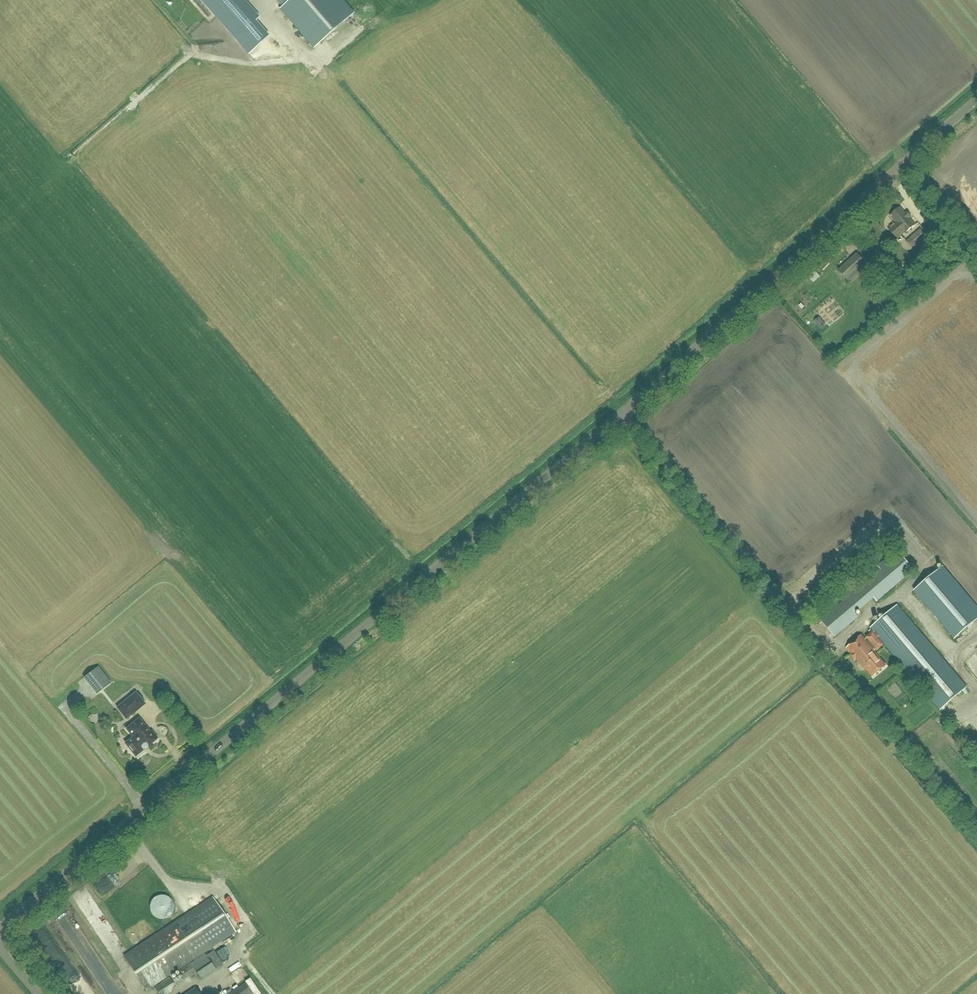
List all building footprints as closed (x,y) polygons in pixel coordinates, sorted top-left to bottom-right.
[(244,3),(242,0),(200,0),(232,39),(257,19),(244,3)] [(282,8),(279,10),(312,49),(352,15),(339,0),(276,0),(282,8)] [(257,32),(247,43),(252,48),(262,37),(257,32)] [(900,207),(890,216),(895,223),(888,229),(897,239),(904,233),(905,234),(915,225),(909,218),(910,217),(906,212),(905,213),(900,207)] [(924,212),(915,220),(921,228),(906,241),(912,248),(927,235),(922,229),(932,220),(924,212)] [(857,254),(838,271),(848,282),(867,265),(857,254)] [(808,275),(814,282),(822,277),(816,269),(808,275)] [(880,570),(863,584),(874,597),(877,601),(913,571),(897,551),(878,567),(880,570)] [(839,596),(811,619),(815,624),(821,619),(835,635),(857,617),(854,613),(841,598),(839,596)] [(966,688),(937,653),(896,605),(870,627),(874,632),(867,638),(876,649),(882,644),(876,638),(878,636),(940,710),(966,688)] [(975,611),(943,615),(945,627),(954,626),(954,628),(973,626),(971,613),(975,613),(975,611)] [(873,677),(885,667),(877,656),(878,655),(862,635),(847,648),(864,669),(865,667),(873,677)] [(84,671),(96,692),(112,683),(101,663),(84,671)] [(126,719),(144,704),(135,693),(117,708),(126,719)] [(137,758),(145,752),(143,750),(157,739),(152,732),(150,733),(139,719),(126,729),(133,738),(125,744),(137,758)] [(173,912),(174,908),(173,904),(172,901),(171,899),(169,897),(167,896),(163,895),(159,895),(156,896),(154,898),(151,901),(150,903),(150,906),(150,910),(151,912),(152,914),(154,916),(157,918),(160,919),(164,919),(167,918),(169,916),(171,914),(173,912)] [(146,991),(212,947),(213,948),(236,933),(213,898),(124,957),(146,991)] [(204,954),(177,971),(184,980),(195,973),(202,980),(215,971),(215,969),(223,964),(213,951),(206,957),(204,954)] [(154,986),(158,993),(169,993),(171,993),(169,990),(174,986),(168,977),(154,986)] [(245,983),(228,993),(252,993),(245,983)]
